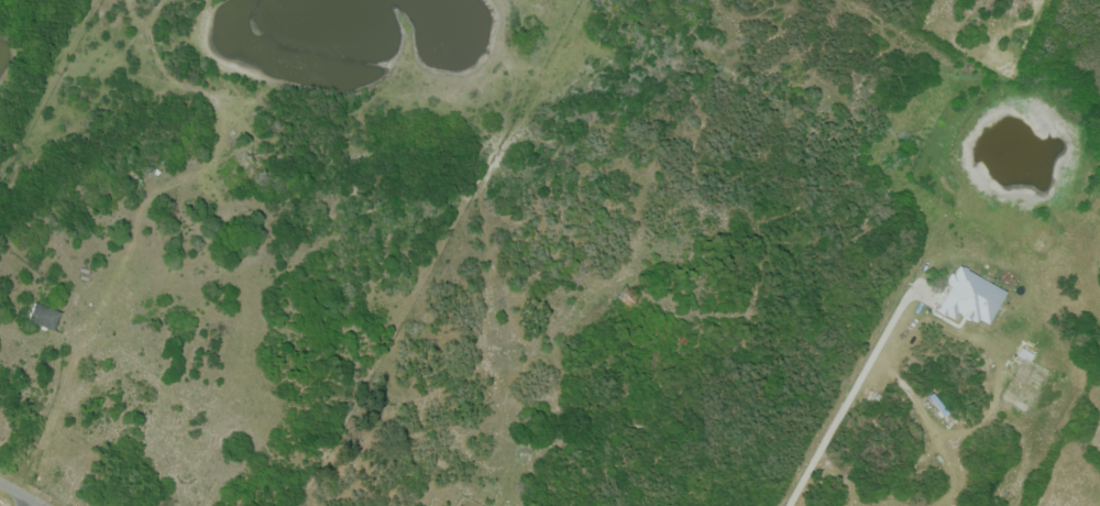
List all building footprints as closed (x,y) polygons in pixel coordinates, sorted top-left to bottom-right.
[(989,326),(1005,288),(955,266),(947,284),(949,284),(938,311),(954,318),(957,312),(989,326)] [(617,297),(626,286),(640,297),(630,308),(617,297)] [(29,320),(35,301),(62,312),(54,330),(29,320)]
